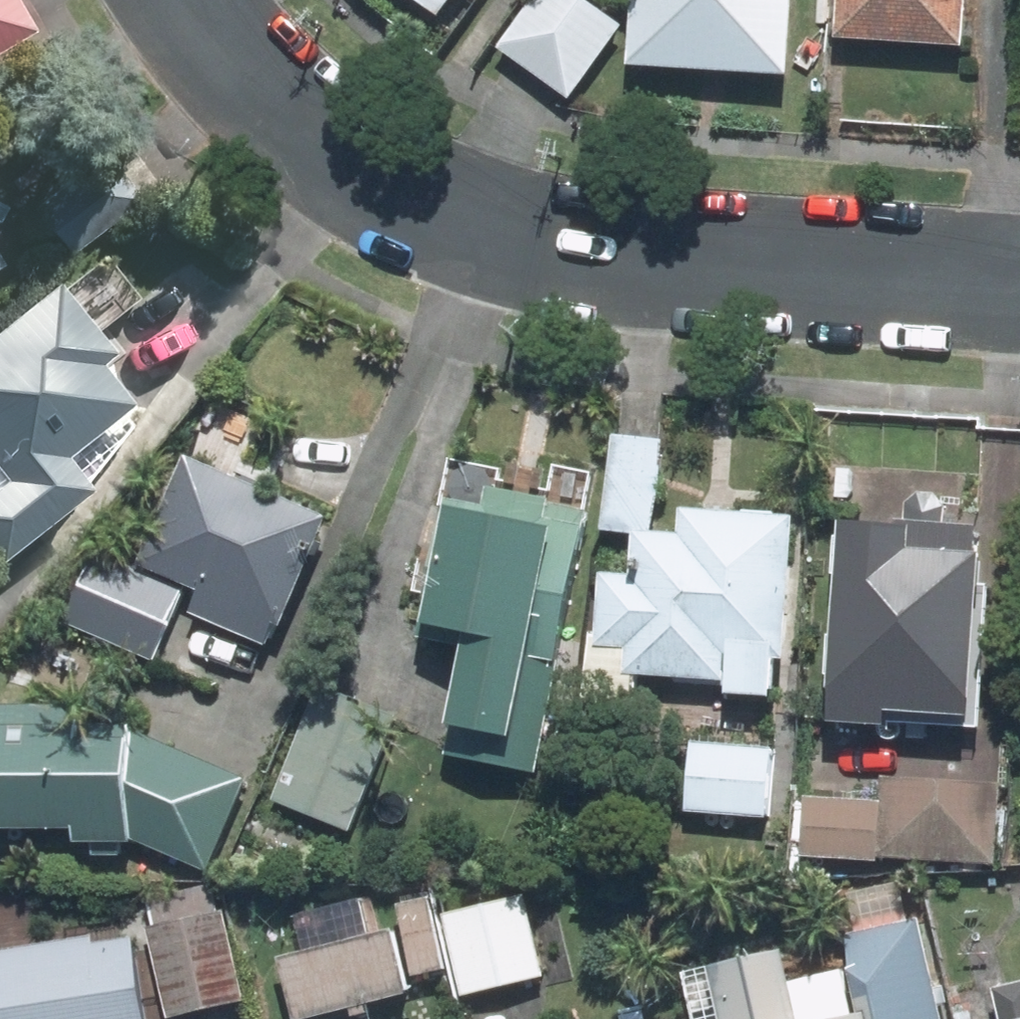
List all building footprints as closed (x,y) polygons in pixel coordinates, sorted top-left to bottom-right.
[(34,35),(14,0),(0,0),(0,54),(34,35)] [(434,34),(459,0),(387,0),(434,34)] [(627,30),(585,0),(538,0),(500,53),(573,104),(627,30)] [(793,82),(799,0),(637,0),(632,71),(793,82)] [(968,53),(972,0),(841,0),(838,43),(968,53)] [(37,209),(72,255),(140,204),(104,158),(37,209)] [(63,460),(128,410),(98,371),(112,360),(57,289),(0,332),(0,482),(3,487),(0,489),(0,564),(90,495),(63,460)] [(666,443),(616,438),(608,528),(658,533),(666,443)] [(194,619),(270,650),(279,628),(286,632),(333,521),(194,462),(147,573),(203,597),(194,619)] [(491,490),(488,510),(451,503),(424,644),(472,653),(451,760),(541,778),(592,515),(524,502),(525,497),(491,490)] [(627,678),(673,681),(673,683),(734,687),(733,699),(777,702),(778,690),(788,691),(799,520),(685,513),(683,538),(637,535),(634,579),(605,577),(600,650),(629,652),(627,678)] [(895,717),(979,722),(991,533),(902,528),(901,531),(848,528),(835,727),(894,730),(895,717)] [(158,665),(185,595),(96,561),(69,631),(158,665)] [(400,720),(322,689),(276,804),(354,835),(400,720)] [(136,846),(210,877),(249,784),(138,737),(138,711),(0,710),(0,832),(80,832),(80,848),(136,848),(136,846)] [(770,823),(776,752),(693,745),(687,816),(770,823)] [(886,781),(885,806),(809,801),(806,860),(882,865),(882,860),(1000,866),(1005,788),(886,781)] [(547,980),(528,899),(446,918),(465,999),(547,980)] [(433,901),(400,908),(413,981),(446,975),(433,901)] [(228,914),(152,931),(171,1018),(185,1018),(248,1005),(228,914)] [(929,917),(850,935),(869,1018),(952,1018),(929,917)] [(396,934),(284,963),(298,1018),(334,1018),(413,998),(396,934)] [(138,942),(100,948),(99,940),(0,955),(0,1018),(149,1018),(138,942)]
